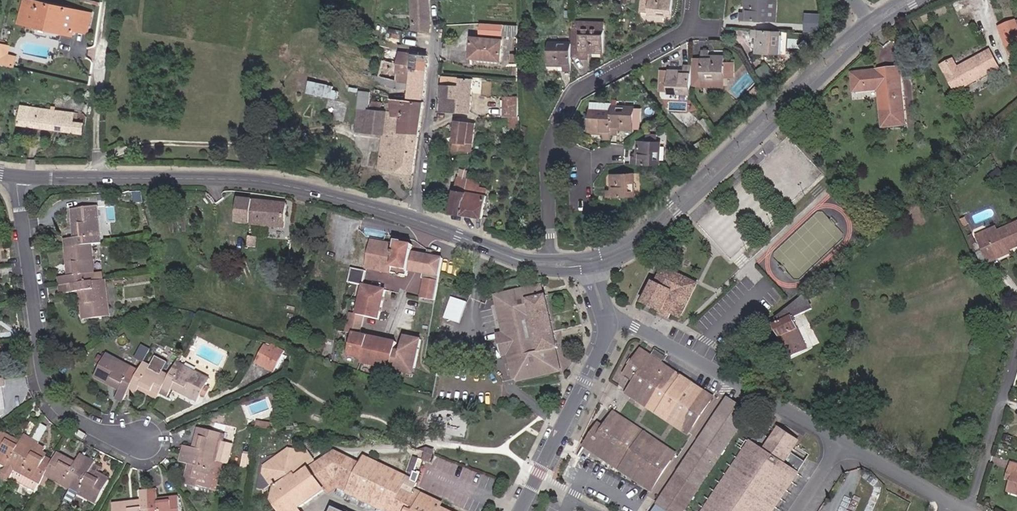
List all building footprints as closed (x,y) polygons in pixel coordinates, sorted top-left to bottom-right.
[(31,0),(26,0),(21,23),(52,30),(53,26),(26,20),(31,0)] [(92,13),(34,0),(31,0),(26,20),(53,26),(52,30),(73,35),(75,30),(87,33),(92,13)] [(356,0),(343,0),(341,14),(353,16),(356,0)] [(429,0),(411,0),(412,31),(430,33),(431,23),(429,0)] [(673,0),(642,0),(640,12),(649,13),(649,14),(672,16),(673,0)] [(778,0),(746,0),(746,13),(741,12),(740,19),(777,21),(778,0)] [(807,30),(824,30),(824,12),(807,11),(807,30)] [(999,28),(1010,56),(1016,53),(1016,20),(999,28)] [(604,53),(605,22),(573,21),(573,57),(581,57),(581,59),(588,59),(589,53),(589,51),(593,51),(593,53),(604,53)] [(518,37),(518,25),(504,24),(504,25),(480,24),(480,35),(518,37)] [(401,38),(402,31),(390,29),(389,36),(401,38)] [(780,55),(781,31),(753,30),(753,37),(758,37),(757,53),(780,55)] [(501,60),(503,40),(473,38),(471,58),(501,60)] [(803,50),(810,44),(806,40),(800,46),(803,50)] [(571,71),(571,43),(549,42),(548,66),(564,66),(564,71),(571,71)] [(10,46),(0,44),(0,45),(0,64),(4,49),(9,50),(10,46)] [(15,67),(16,61),(15,58),(14,57),(8,55),(9,50),(4,49),(0,64),(15,67)] [(734,77),(734,62),(726,62),(726,56),(710,56),(710,50),(703,50),(703,59),(703,86),(726,86),(726,77),(734,77)] [(956,92),(999,68),(990,51),(958,68),(953,60),(942,66),(956,92)] [(427,70),(428,56),(401,52),(399,64),(383,60),(380,76),(388,78),(397,81),(399,67),(427,70)] [(703,86),(703,59),(694,59),(693,86),(703,86)] [(692,94),(693,65),(686,65),(686,70),(670,70),(670,71),(662,71),(661,90),(669,91),(669,93),(692,94)] [(424,99),(427,70),(399,67),(397,81),(388,78),(386,85),(397,88),(410,88),(409,98),(424,99)] [(906,125),(901,82),(897,82),(896,69),(886,70),(887,75),(880,75),(879,71),(852,73),(854,93),(879,90),(883,128),(906,125)] [(386,85),(388,78),(380,76),(374,75),(374,76),(386,85)] [(471,114),(473,80),(443,77),(441,110),(458,111),(458,113),(471,114)] [(325,96),(327,85),(309,81),(307,93),(325,96)] [(338,99),(339,91),(333,90),(334,86),(327,85),(325,96),(338,99)] [(756,95),(761,90),(758,86),(752,92),(756,95)] [(369,109),(371,92),(360,91),(358,108),(369,109)] [(519,117),(519,97),(504,98),(504,117),(510,117),(519,117)] [(420,135),(424,102),(392,99),(394,117),(400,118),(400,133),(420,135)] [(83,133),(84,123),(73,122),(75,113),(56,110),(56,107),(52,107),(52,110),(22,106),(19,125),(53,130),(53,129),(83,133)] [(634,130),(636,107),(613,107),(613,112),(612,135),(618,135),(619,129),(634,130)] [(385,131),(387,111),(382,110),(370,109),(369,109),(369,110),(359,109),(357,131),(383,134),(385,134),(385,131)] [(612,135),(613,112),(590,111),(589,118),(589,131),(589,133),(605,134),(604,139),(612,139),(612,135)] [(521,127),(520,117),(519,117),(510,117),(510,128),(515,127),(521,127)] [(589,131),(589,118),(582,118),(582,122),(581,122),(581,131),(589,131)] [(473,151),(476,123),(456,121),(454,141),(455,141),(454,149),(473,151)] [(414,173),(420,135),(400,133),(385,131),(385,134),(383,134),(379,168),(414,173)] [(660,165),(661,142),(658,141),(658,135),(648,134),(647,141),(639,141),(638,156),(633,156),(632,163),(660,165)] [(996,185),(1005,176),(999,168),(989,177),(996,185)] [(636,196),(635,173),(612,174),(613,190),(607,190),(607,197),(636,196)] [(463,214),(467,192),(469,178),(458,178),(456,190),(451,212),(463,214)] [(484,218),(488,196),(476,194),(479,179),(469,178),(467,192),(463,214),(484,218)] [(488,196),(489,188),(482,187),(483,180),(479,179),(476,194),(488,196)] [(285,228),(287,204),(239,199),(237,223),(285,228)] [(99,222),(97,207),(71,210),(75,238),(65,239),(66,248),(92,244),(102,243),(101,235),(99,235),(97,223),(99,222)] [(998,232),(985,238),(983,234),(977,236),(989,263),(999,259),(998,256),(1009,251),(1016,247),(1016,223),(998,232)] [(985,238),(998,232),(996,228),(983,234),(985,238)] [(977,244),(973,235),(969,236),(973,246),(977,244)] [(367,262),(371,240),(360,238),(356,260),(367,262)] [(409,271),(412,254),(414,246),(398,243),(398,246),(372,241),(367,269),(408,277),(409,271)] [(94,260),(92,244),(66,248),(69,276),(60,277),(61,286),(96,281),(95,273),(93,273),(92,261),(94,260)] [(424,274),(427,256),(412,254),(409,271),(424,274)] [(436,301),(444,259),(427,256),(424,274),(423,279),(426,279),(423,298),(436,301)] [(366,269),(367,262),(356,260),(354,260),(353,266),(366,269)] [(681,318),(698,284),(664,268),(656,284),(653,283),(643,303),(662,312),(663,309),(671,313),(681,318)] [(364,286),(367,272),(353,269),(350,283),(364,286)] [(110,317),(105,280),(103,280),(96,281),(61,286),(62,294),(80,292),(81,298),(85,297),(86,304),(82,304),(84,320),(110,317)] [(380,320),(386,290),(364,286),(359,312),(352,310),(351,313),(347,333),(353,334),(349,356),(363,359),(362,364),(408,373),(409,369),(416,370),(422,340),(405,337),(402,352),(400,360),(394,359),(396,351),(397,344),(360,336),(365,317),(380,320)] [(558,348),(546,295),(542,296),(540,287),(497,297),(506,336),(508,336),(511,351),(509,351),(513,365),(512,366),(511,367),(512,371),(513,372),(514,372),(516,381),(559,371),(554,349),(558,348)] [(813,309),(806,293),(776,319),(778,324),(774,326),(781,337),(790,357),(807,349),(795,323),(797,322),(795,317),(813,309)] [(460,323),(467,302),(452,297),(445,318),(460,323)] [(485,326),(497,323),(493,309),(481,312),(485,326)] [(669,318),(671,313),(663,309),(662,312),(661,314),(669,318)] [(511,351),(508,336),(506,336),(502,338),(505,352),(509,351),(511,351)] [(144,345),(137,357),(144,361),(151,350),(144,345)] [(261,365),(270,348),(265,345),(256,363),(261,365)] [(285,352),(272,345),(270,348),(284,355),(285,352)] [(277,368),(284,355),(270,348),(261,365),(275,372),(277,368)] [(128,394),(140,370),(133,366),(132,368),(121,362),(122,361),(108,353),(105,358),(103,363),(95,378),(110,385),(111,382),(117,385),(115,388),(121,391),(116,399),(123,403),(128,394)] [(693,427),(711,400),(660,366),(655,363),(640,353),(626,374),(635,381),(632,387),(693,427)] [(280,370),(287,356),(284,355),(277,368),(280,370)] [(252,378),(257,368),(256,363),(253,361),(243,380),(246,382),(252,378)] [(161,394),(170,376),(163,372),(162,374),(151,368),(152,366),(144,362),(140,370),(128,394),(136,398),(140,390),(158,399),(161,394)] [(199,402),(202,395),(207,397),(211,388),(207,386),(210,379),(196,372),(195,373),(184,368),(185,366),(177,362),(170,376),(161,394),(169,398),(173,389),(178,392),(180,389),(186,392),(184,395),(199,402)] [(714,396),(663,362),(660,366),(711,400),(714,396)] [(693,427),(632,387),(627,393),(689,434),(693,427)] [(748,413),(728,400),(707,431),(713,435),(685,476),(680,473),(654,510),(683,510),(748,413)] [(676,454),(615,414),(610,420),(671,461),(676,454)] [(653,488),(671,461),(610,420),(605,429),(599,425),(585,446),(595,453),(597,451),(653,488)] [(40,443),(48,429),(42,425),(34,440),(40,443)] [(217,462),(224,434),(199,428),(197,436),(200,437),(199,443),(195,442),(194,448),(185,446),(183,454),(217,462)] [(804,463),(790,454),(793,449),(790,447),(795,439),(782,430),(777,438),(774,436),(763,452),(750,443),(704,510),(772,510),(775,506),(804,463)] [(685,476),(713,435),(707,431),(680,473),(685,476)] [(33,439),(25,435),(21,444),(3,434),(0,439),(0,460),(10,465),(9,467),(6,471),(3,472),(5,480),(6,480),(10,482),(12,478),(33,439)] [(46,476),(54,461),(43,455),(45,450),(44,448),(39,445),(40,443),(34,440),(33,439),(12,478),(38,492),(42,485),(46,476)] [(793,449),(798,442),(795,439),(790,447),(793,449)] [(440,508),(442,504),(409,488),(403,485),(407,478),(365,457),(361,465),(334,452),(309,469),(309,468),(296,477),(295,475),(308,467),(304,462),(312,457),(305,447),(298,452),(297,450),(291,449),(283,454),(282,452),(262,453),(260,484),(265,490),(273,484),(276,488),(274,501),(282,510),(301,510),(300,509),(326,491),(323,487),(337,476),(353,484),(349,492),(387,510),(391,510),(394,504),(408,510),(446,510),(440,508)] [(653,488),(597,451),(595,453),(594,455),(650,492),(653,488)] [(72,490),(89,458),(81,455),(77,463),(58,453),(54,461),(46,476),(50,478),(54,480),(55,478),(65,484),(64,486),(72,490)] [(215,471),(217,462),(183,454),(181,462),(190,464),(185,485),(210,491),(212,483),(211,482),(213,470),(215,471)] [(315,462),(312,457),(304,462),(308,467),(315,462)] [(98,504),(110,481),(97,474),(92,471),(95,465),(96,462),(89,458),(72,490),(79,494),(98,504)] [(217,492),(224,464),(217,462),(215,471),(213,470),(211,482),(212,483),(210,491),(217,492)] [(1012,463),(1009,470),(1014,471),(1011,481),(1008,492),(1016,495),(1016,464),(1012,463)] [(97,474),(100,468),(95,465),(92,471),(97,474)] [(46,487),(50,478),(46,476),(42,485),(46,487)] [(328,494),(338,487),(349,492),(353,484),(337,476),(323,487),(326,491),(328,494)] [(413,480),(407,478),(403,485),(409,488),(413,480)] [(70,510),(79,494),(72,490),(63,507),(70,510)] [(179,497),(159,499),(157,490),(149,491),(151,510),(181,510),(179,497)] [(149,491),(141,492),(142,501),(114,504),(114,510),(151,510),(149,491)]
